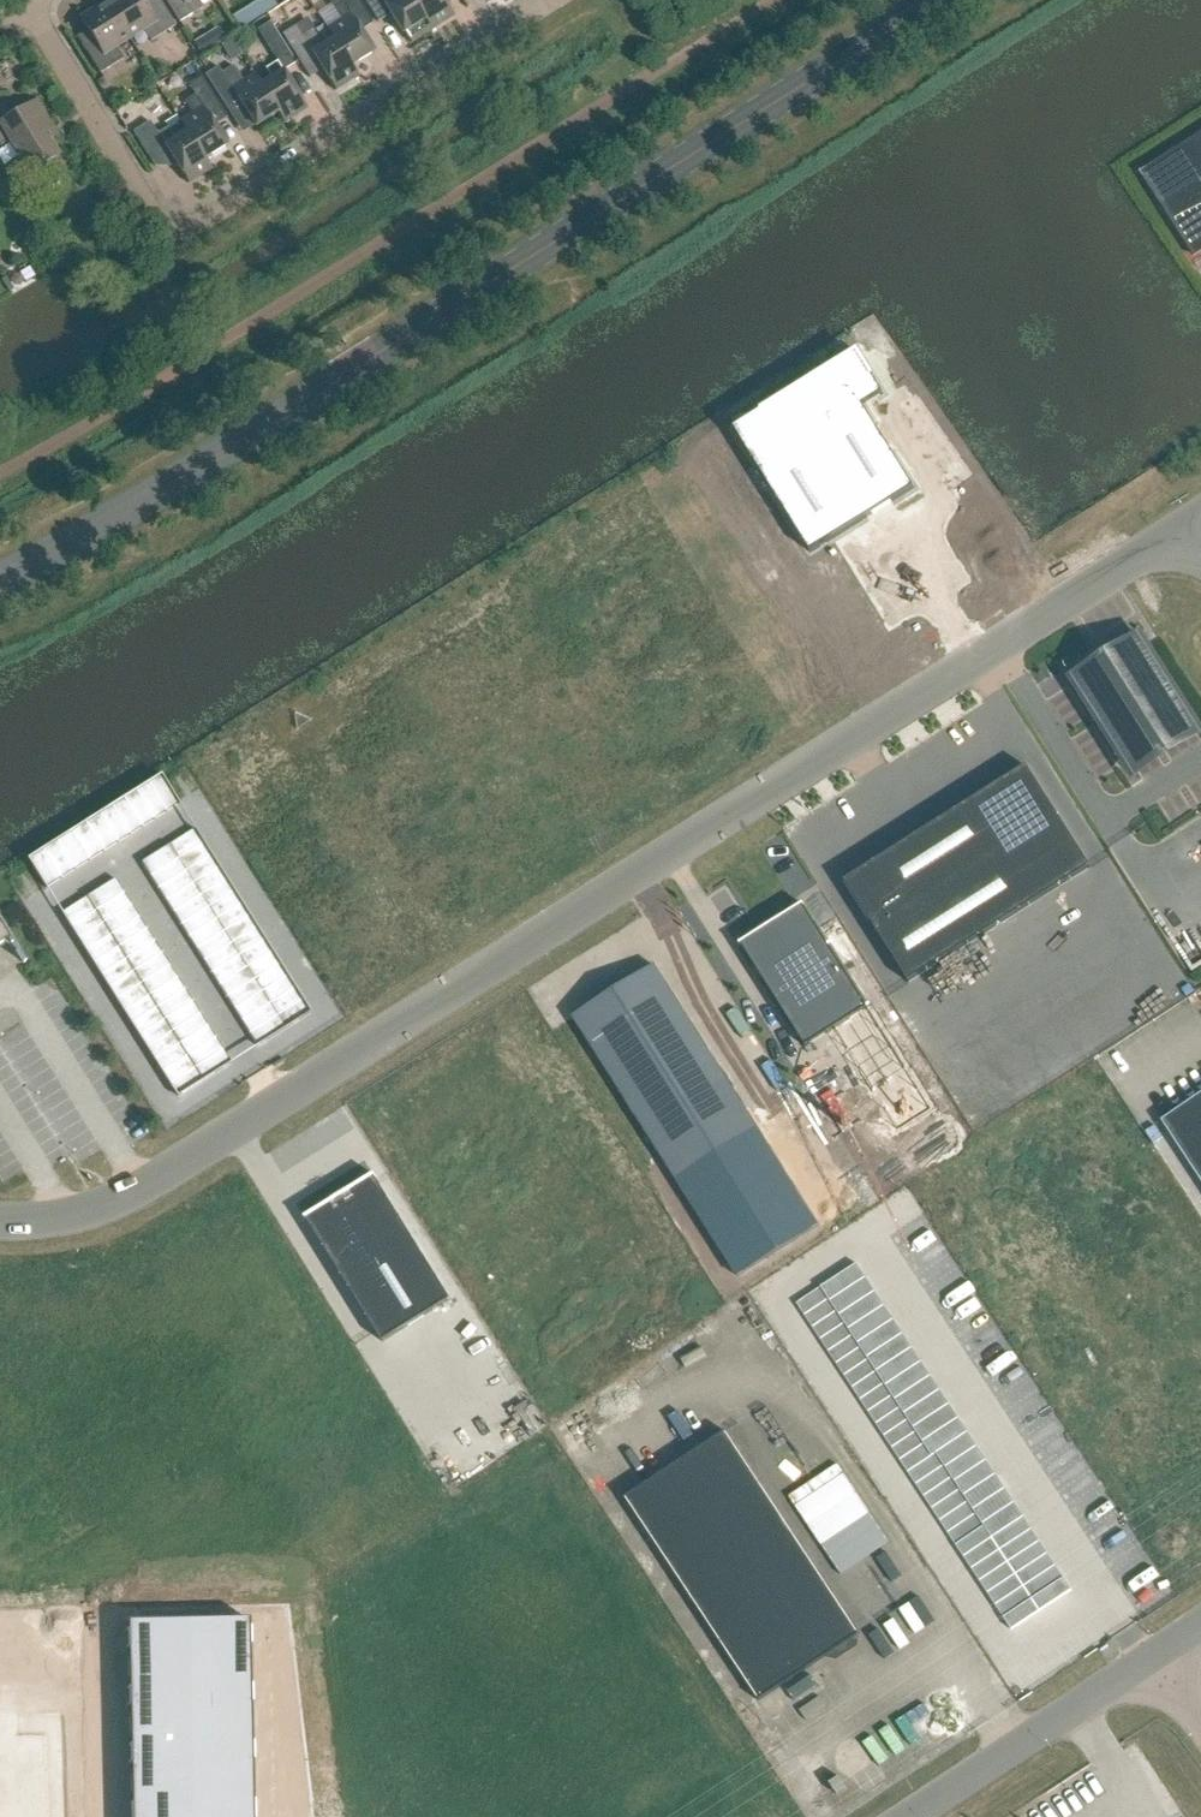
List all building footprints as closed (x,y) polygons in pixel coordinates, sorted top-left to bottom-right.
[(107,3),(130,39),(144,30),(151,42),(176,27),(159,0),(111,0),(107,3)] [(179,23),(204,8),(198,0),(165,0),(179,23)] [(252,5),(260,18),(276,8),(271,0),(261,0),(252,5)] [(333,40),(334,39),(352,67),(374,53),(361,32),(373,24),(358,0),(327,0),(340,21),(327,30),(333,40)] [(378,23),(390,15),(403,35),(405,34),(411,44),(432,31),(412,0),(363,0),(378,23)] [(443,0),(412,0),(432,31),(454,17),(443,0)] [(115,48),(130,39),(107,3),(80,19),(103,56),(92,63),(99,74),(110,67),(122,59),(115,48)] [(276,63),(277,62),(281,68),(293,60),(280,39),(279,39),(271,27),(259,35),(267,47),(266,48),(276,63)] [(334,39),(333,40),(323,47),(312,30),(302,37),(295,27),(282,35),(310,79),(322,71),(335,92),(359,77),(352,67),(334,39)] [(205,37),(193,45),(201,57),(213,50),(205,37)] [(271,80),(261,86),(278,114),(277,114),(284,124),(307,109),(281,68),(277,62),(276,63),(265,70),(271,80)] [(261,86),(255,75),(242,84),(237,75),(227,82),(218,68),(205,76),(227,110),(240,102),(256,128),(277,114),(278,114),(261,86)] [(227,146),(215,126),(227,118),(202,78),(189,86),(195,95),(185,102),(193,115),(180,123),(187,133),(187,132),(205,160),(227,146)] [(59,156),(50,141),(54,139),(49,131),(53,129),(37,102),(12,117),(4,103),(0,106),(0,147),(9,142),(19,158),(15,160),(26,176),(30,174),(33,178),(42,180),(58,170),(60,161),(61,160),(58,157),(59,156)] [(212,170),(205,160),(187,132),(187,133),(175,140),(167,129),(158,135),(150,122),(133,133),(155,168),(171,157),(188,185),(212,170)] [(1194,258),(1200,254),(1200,135),(1140,173),(1194,258)] [(857,353),(734,430),(811,554),(914,489),(863,408),(882,396),(883,395),(879,389),(857,353)] [(1116,741),(1177,703),(1138,643),(1078,681),(1116,741)] [(1091,868),(1026,766),(843,882),(907,984),(1091,868)] [(160,777),(147,785),(165,814),(178,805),(160,777)] [(147,785),(134,794),(152,822),(165,814),(147,785)] [(134,794),(121,802),(139,830),(152,822),(134,794)] [(121,802),(108,810),(126,839),(139,830),(121,802)] [(108,810),(94,819),(112,847),(126,839),(108,810)] [(94,819),(81,827),(99,855),(112,847),(94,819)] [(81,827),(68,835),(86,864),(99,855),(81,827)] [(194,830),(169,845),(177,858),(201,842),(194,830)] [(68,835),(55,844),(73,872),(86,864),(68,835)] [(201,842),(177,858),(185,870),(209,854),(201,842)] [(55,844),(42,852),(60,880),(73,872),(55,844)] [(169,845),(141,863),(149,875),(177,858),(169,845)] [(42,852),(29,860),(47,889),(60,880),(42,852)] [(209,854),(185,870),(192,882),(217,866),(209,854)] [(177,858),(149,875),(156,888),(185,870),(177,858)] [(217,866),(192,882),(200,894),(225,879),(217,866)] [(185,870),(156,888),(164,900),(192,882),(185,870)] [(225,879),(200,894),(208,906),(232,891),(225,879)] [(115,880),(86,898),(94,910),(122,892),(115,880)] [(192,882),(164,900),(172,912),(200,894),(192,882)] [(232,891),(208,906),(216,919),(240,903),(232,891)] [(122,892),(94,910),(102,922),(130,904),(122,892)] [(200,894),(172,912),(180,924),(208,906),(200,894)] [(86,898),(62,913),(70,925),(94,910),(86,898)] [(240,903),(216,919),(223,931),(248,915),(240,903)] [(130,904),(102,922),(109,934),(138,916),(130,904)] [(868,1008),(803,905),(740,945),(805,1048),(868,1008)] [(208,906),(180,924),(187,936),(216,919),(208,906)] [(94,910),(70,925),(77,938),(102,922),(94,910)] [(248,915),(223,931),(231,943),(255,927),(248,915)] [(138,916),(109,934),(117,947),(146,929),(138,916)] [(216,919),(187,936),(195,949),(223,931),(216,919)] [(9,939),(24,964),(25,963),(0,922),(0,945),(9,939)] [(102,922),(77,938),(85,950),(109,934),(102,922)] [(255,927),(231,943),(239,955),(263,940),(255,927)] [(146,929),(117,947),(125,959),(153,941),(146,929)] [(223,931),(195,949),(203,961),(231,943),(223,931)] [(109,934),(85,950),(93,962),(117,947),(109,934)] [(263,940),(239,955),(246,967),(271,952),(263,940)] [(153,941),(125,959),(132,971),(161,953),(153,941)] [(231,943),(203,961),(210,973),(239,955),(231,943)] [(117,947),(93,962),(101,974),(125,959),(117,947)] [(271,952),(246,967),(254,980),(279,964),(271,952)] [(161,953),(132,971),(140,983),(169,965),(161,953)] [(239,955),(210,973),(218,985),(246,967),(239,955)] [(125,959),(101,974),(108,986),(132,971),(125,959)] [(279,964),(254,980),(262,992),(286,976),(279,964)] [(169,965),(140,983),(148,995),(176,977),(169,965)] [(757,1129),(654,966),(573,1018),(676,1180),(757,1129)] [(246,967),(218,985),(226,997),(254,980),(246,967)] [(132,971),(108,986),(116,999),(140,983),(132,971)] [(286,976),(262,992),(270,1004),(294,989),(286,976)] [(176,977),(148,995),(156,1008),(184,990),(176,977)] [(254,980),(226,997),(234,1010),(262,992),(254,980)] [(140,983),(116,999),(124,1011),(148,995),(140,983)] [(294,989),(270,1004),(277,1016),(302,1001),(294,989)] [(184,990),(156,1008),(163,1020),(192,1002),(184,990)] [(262,992),(234,1010),(241,1022),(270,1004),(262,992)] [(148,995),(124,1011),(131,1023),(156,1008),(148,995)] [(302,1001),(277,1016),(285,1028),(309,1013),(302,1001)] [(192,1002),(163,1020),(171,1032),(200,1014),(192,1002)] [(270,1004),(241,1022),(249,1034),(277,1016),(270,1004)] [(156,1008),(131,1023),(139,1035),(163,1020),(156,1008)] [(200,1014),(171,1032),(179,1044),(207,1026),(200,1014)] [(277,1016),(249,1034),(257,1046),(285,1028),(277,1016)] [(163,1020),(139,1035),(147,1047),(171,1032),(163,1020)] [(207,1026),(179,1044),(186,1056),(215,1038),(207,1026)] [(171,1032),(147,1047),(154,1060),(179,1044),(171,1032)] [(215,1038),(186,1056),(194,1069),(223,1051),(215,1038)] [(179,1044),(154,1060),(162,1072),(186,1056),(179,1044)] [(223,1051),(194,1069),(202,1081),(230,1063),(223,1051)] [(186,1056),(162,1072),(170,1084),(194,1069),(186,1056)] [(194,1069),(170,1084),(178,1096),(202,1081),(194,1069)] [(845,1096),(861,1130),(915,1105),(899,1071),(845,1096)] [(1161,1122),(1200,1182),(1200,1096),(1161,1122)] [(304,1220),(302,1221),(304,1223),(305,1222),(383,1344),(450,1301),(373,1179),(375,1178),(373,1176),(371,1177),(372,1179),(305,1221),(304,1220)] [(857,1264),(821,1288),(829,1300),(830,1302),(866,1278),(857,1264)] [(866,1278),(830,1302),(837,1312),(840,1316),(875,1292),(866,1278)] [(821,1288),(797,1304),(804,1316),(829,1300),(821,1288)] [(875,1292),(840,1316),(845,1324),(849,1330),(884,1306),(875,1292)] [(829,1300),(804,1316),(812,1328),(837,1312),(830,1302),(829,1300)] [(884,1306),(849,1330),(853,1336),(858,1344),(894,1320),(884,1306)] [(837,1312),(812,1328),(820,1340),(845,1324),(840,1316),(837,1312)] [(894,1320),(858,1344),(861,1348),(867,1358),(903,1334),(894,1320)] [(845,1324),(820,1340),(828,1352),(853,1336),(849,1330),(845,1324)] [(903,1334),(867,1358),(869,1360),(877,1372),(912,1348),(903,1334)] [(853,1336),(828,1352),(836,1364),(861,1348),(858,1344),(853,1336)] [(861,1348),(836,1364),(844,1376),(869,1360),(867,1358),(861,1348)] [(912,1348),(877,1372),(885,1383),(886,1385),(921,1362),(912,1348)] [(869,1360),(844,1376),(852,1388),(877,1372),(869,1360)] [(921,1362),(886,1385),(892,1395),(895,1399),(931,1376),(921,1362)] [(877,1372),(852,1388),(860,1400),(885,1383),(877,1372)] [(931,1376),(895,1399),(900,1407),(904,1413),(940,1390),(931,1376)] [(885,1383),(860,1400),(868,1412),(892,1395),(886,1385),(885,1383)] [(940,1390),(904,1413),(908,1419),(914,1427),(949,1404),(940,1390)] [(892,1395),(868,1412),(876,1424),(900,1407),(895,1399),(892,1395)] [(949,1404),(914,1427),(916,1431),(923,1441),(958,1417),(949,1404)] [(900,1407),(876,1424),(884,1436),(908,1419),(904,1413),(900,1407)] [(958,1417),(923,1441),(924,1443),(932,1455),(936,1452),(968,1431),(958,1417)] [(908,1419),(884,1436),(892,1448),(916,1431),(914,1427),(908,1419)] [(916,1431),(892,1448),(900,1459),(924,1443),(923,1441),(916,1431)] [(968,1431),(936,1452),(944,1465),(946,1467),(977,1446),(968,1431)] [(858,1636),(859,1635),(859,1634),(858,1634),(726,1434),(726,1433),(725,1432),(625,1499),(626,1500),(626,1499),(759,1700),(758,1700),(759,1702),(827,1657),(837,1658),(855,1646),(858,1636)] [(924,1443),(900,1459),(908,1471),(932,1455),(924,1443)] [(977,1446),(946,1467),(952,1477),(955,1481),(987,1460),(977,1446)] [(932,1455),(908,1471),(916,1484),(944,1465),(936,1452),(932,1455)] [(987,1460),(955,1481),(960,1489),(964,1495),(996,1474),(987,1460)] [(944,1465),(916,1484),(924,1496),(952,1477),(946,1467),(944,1465)] [(996,1474),(964,1495),(968,1501),(974,1509),(1005,1488),(996,1474)] [(952,1477),(924,1496),(932,1508),(960,1489),(955,1481),(952,1477)] [(1005,1488),(974,1509),(977,1513),(983,1523),(1015,1502),(1005,1488)] [(960,1489),(932,1508),(940,1520),(968,1501),(964,1495),(960,1489)] [(968,1501),(940,1520),(948,1532),(977,1513),(974,1509),(968,1501)] [(1015,1502),(983,1523),(985,1525),(993,1538),(1024,1517),(1015,1502)] [(977,1513),(948,1532),(956,1544),(985,1525),(983,1523),(977,1513)] [(1024,1517),(993,1538),(1001,1550),(1032,1529),(1024,1517)] [(985,1525),(956,1544),(964,1557),(993,1538),(985,1525)] [(1032,1529),(1001,1550),(1009,1562),(1040,1541),(1032,1529)] [(993,1538),(964,1557),(972,1569),(1001,1550),(993,1538)] [(1040,1541),(1009,1562),(1017,1574),(1049,1553),(1040,1541)] [(1001,1550),(972,1569),(980,1581),(1009,1562),(1001,1550)] [(1049,1553),(1017,1574),(1025,1586),(1057,1565),(1049,1553)] [(1009,1562),(980,1581),(988,1593),(1017,1574),(1009,1562)] [(1057,1565),(1025,1586),(1033,1598),(1065,1577),(1057,1565)] [(1017,1574),(988,1593),(996,1605),(1025,1586),(1017,1574)] [(1065,1577),(1033,1598),(1041,1611),(1073,1590),(1065,1577)] [(1025,1586),(996,1605),(1005,1617),(1019,1608),(1023,1605),(1033,1598),(1025,1586)] [(1033,1598),(1023,1605),(1031,1617),(1041,1611),(1033,1598)] [(1023,1605),(1019,1608),(1027,1620),(1031,1617),(1023,1605)] [(1019,1608),(1005,1617),(1013,1630),(1027,1620),(1019,1608)] [(188,1621),(189,1679),(250,1678),(248,1620),(188,1621)] [(127,1623),(129,1680),(189,1679),(188,1621),(127,1623)] [(189,1679),(190,1737),(251,1736),(250,1678),(189,1679)] [(129,1680),(130,1738),(190,1737),(189,1679),(129,1680)] [(190,1737),(192,1795),(252,1794),(251,1736),(190,1737)] [(130,1738),(131,1796),(192,1795),(190,1737),(130,1738)] [(192,1816),(253,1816),(252,1794),(192,1795),(192,1816)] [(131,1816),(192,1816),(192,1795),(131,1796),(131,1816)]
